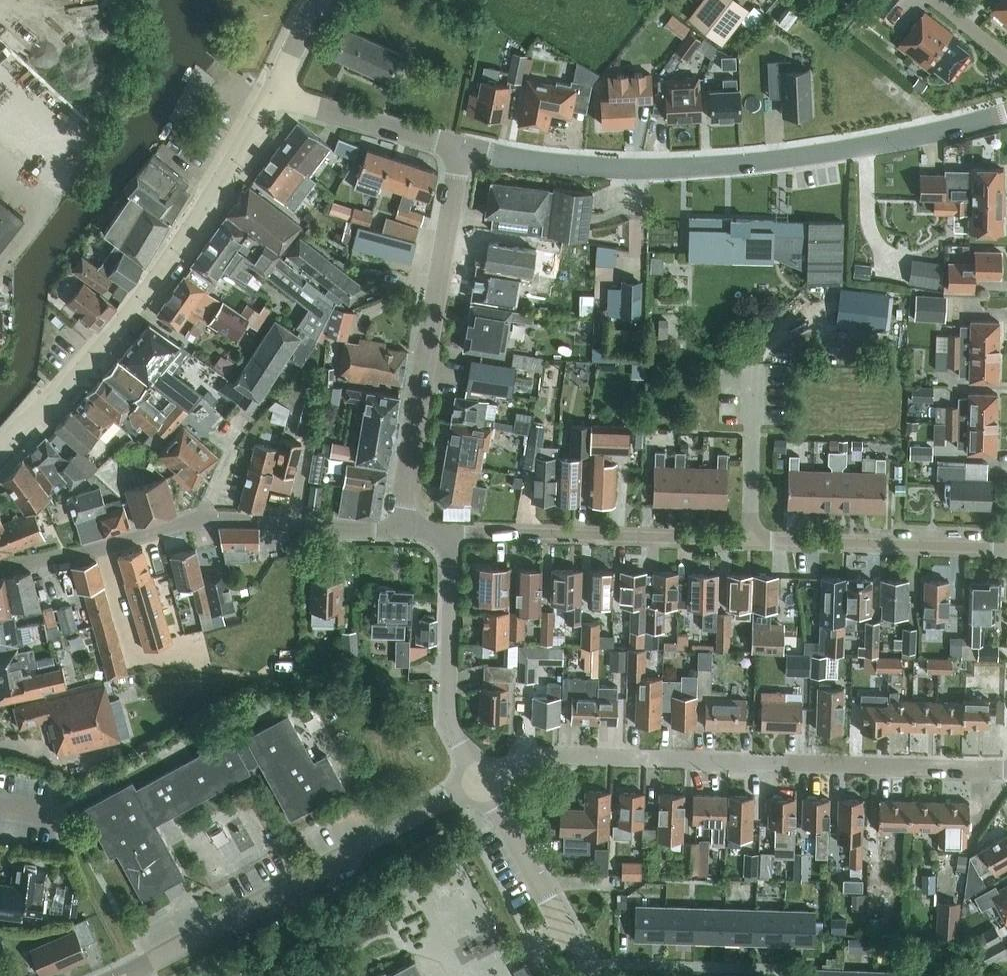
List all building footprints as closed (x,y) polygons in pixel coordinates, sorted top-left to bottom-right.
[(736,0),(704,0),(689,19),(719,43),(746,9),(736,0)] [(881,19),(896,0),(869,0),(864,6),(881,19)] [(991,12),(1006,24),(1006,0),(1000,0),(991,12)] [(777,21),(789,29),(802,12),(791,3),(784,12),(777,21)] [(898,46),(928,69),(930,66),(948,80),(969,53),(947,36),(950,32),(924,12),(898,46)] [(672,14),(664,24),(683,38),(690,28),(672,14)] [(844,14),(834,26),(843,33),(853,21),(844,14)] [(400,53),(346,28),(333,56),(388,81),(400,53)] [(675,52),(687,61),(700,42),(688,34),(675,52)] [(422,47),(406,40),(403,48),(418,55),(422,47)] [(512,52),(507,80),(521,83),(526,54),(512,52)] [(739,89),(737,89),(736,78),(736,63),(731,56),(722,56),(723,79),(723,90),(710,91),(711,118),(725,118),(725,120),(736,119),(736,117),(740,117),(739,89)] [(782,90),(783,114),(811,113),(810,69),(791,70),(790,60),(769,61),(769,91),(782,90)] [(502,119),(509,85),(496,83),(499,69),(484,66),(482,80),(475,114),(502,119)] [(614,75),(608,76),(610,98),(601,98),(602,124),(635,123),(634,100),(652,99),(650,74),(644,74),(644,73),(632,74),(632,75),(627,75),(627,74),(614,75)] [(927,84),(918,77),(912,85),(921,92),(927,84)] [(699,99),(700,99),(699,78),(658,80),(658,92),(656,92),(653,116),(668,116),(668,121),(700,119),(699,99)] [(523,98),(525,98),(519,125),(546,130),(549,114),(570,118),(572,109),(587,112),(588,102),(592,86),(571,81),(570,86),(556,84),(555,87),(526,82),(523,98)] [(276,151),(309,176),(331,147),(297,122),(276,151)] [(334,151),(339,153),(354,159),(359,146),(339,138),(334,151)] [(391,156),(367,148),(356,184),(366,188),(368,179),(382,183),(391,156)] [(276,151),(254,179),(287,205),(293,210),(315,180),(309,176),(276,151)] [(104,232),(144,262),(169,221),(166,220),(189,182),(153,153),(125,190),(132,195),(104,232)] [(405,191),(414,164),(391,156),(382,183),(404,190),(405,191)] [(438,172),(414,164),(405,191),(404,190),(396,216),(421,224),(424,214),(409,209),(414,194),(429,199),(438,172)] [(988,196),(1004,197),(1004,192),(1002,192),(1003,169),(971,168),(971,166),(945,166),(945,175),(920,174),(920,199),(935,199),(987,200),(988,196)] [(542,233),(547,190),(548,190),(549,189),(491,182),(486,216),(493,217),(492,226),(542,233)] [(301,226),(249,187),(227,215),(279,255),(301,226)] [(587,238),(592,193),(554,188),(554,191),(548,190),(547,190),(542,233),(587,238)] [(988,196),(987,200),(935,199),(934,213),(970,214),(969,232),(1002,233),(1002,209),(1004,209),(1004,197),(988,196)] [(23,217),(0,198),(0,246),(23,217)] [(333,201),(329,213),(338,216),(342,204),(333,201)] [(355,207),(350,221),(360,223),(364,210),(355,207)] [(364,210),(360,223),(370,226),(374,213),(364,210)] [(277,257),(278,256),(226,217),(191,265),(192,266),(213,280),(223,266),(247,282),(257,289),(263,281),(239,265),(243,259),(265,274),(294,297),(310,308),(297,326),(300,328),(316,339),(335,302),(307,280),(277,257)] [(415,240),(419,228),(386,218),(382,232),(359,225),(354,244),(353,243),(353,245),(376,252),(376,251),(410,261),(415,240)] [(773,247),(808,248),(807,281),(841,282),(843,222),(809,221),(809,222),(773,221),(773,220),(690,218),(689,255),(772,257),(773,247)] [(341,242),(353,245),(353,243),(354,244),(359,225),(347,221),(341,242)] [(311,223),(304,232),(318,241),(324,232),(311,223)] [(507,277),(533,281),(535,269),(557,273),(564,239),(491,229),(485,265),(478,264),(472,299),(503,304),(507,277)] [(362,287),(300,238),(288,255),(349,303),(362,287)] [(618,257),(618,238),(598,238),(598,257),(618,257)] [(101,265),(100,265),(98,267),(83,256),(72,270),(103,291),(114,277),(122,282),(113,294),(121,300),(130,288),(144,264),(115,244),(110,251),(101,265)] [(974,277),(1000,278),(1001,251),(975,251),(975,263),(947,262),(946,289),(974,290),(974,277)] [(664,258),(652,257),(651,273),(663,273),(664,258)] [(936,288),(941,263),(913,258),(909,283),(936,288)] [(855,263),(853,276),(869,278),(871,265),(855,263)] [(199,300),(200,297),(203,299),(215,281),(213,280),(192,266),(185,276),(184,275),(156,314),(179,329),(186,317),(195,322),(189,331),(198,336),(207,322),(216,311),(199,300)] [(81,277),(68,268),(61,276),(74,286),(81,277)] [(623,282),(622,315),(640,315),(641,283),(623,282)] [(97,330),(117,307),(100,294),(99,295),(84,283),(67,303),(82,315),(80,316),(97,330)] [(943,298),(918,297),(917,318),(942,319),(943,298)] [(223,301),(216,311),(207,322),(235,339),(248,320),(259,327),(271,309),(265,305),(260,312),(248,304),(241,314),(223,301)] [(510,320),(520,321),(520,320),(533,322),(534,313),(471,303),(464,349),(504,356),(510,320)] [(333,306),(327,334),(347,338),(353,311),(333,306)] [(580,307),(579,316),(594,316),(594,308),(594,306),(592,306),(580,306),(580,307)] [(282,363),(300,335),(275,319),(233,383),(246,391),(240,401),(252,409),(273,377),(283,384),(292,370),(282,363)] [(948,352),(998,352),(999,322),(971,321),(971,326),(960,325),(960,334),(948,334),(948,352)] [(176,383),(166,375),(177,364),(187,351),(150,324),(123,355),(156,386),(167,395),(176,383)] [(338,378),(378,384),(379,380),(401,383),(407,351),(385,348),(386,343),(360,338),(359,343),(344,341),(338,378)] [(998,382),(998,352),(948,352),(936,351),(935,369),(947,370),(948,366),(959,367),(959,376),(969,376),(969,381),(998,382)] [(223,353),(213,367),(225,375),(235,361),(223,353)] [(471,359),(466,388),(511,395),(513,389),(516,374),(516,367),(541,371),(543,358),(513,353),(511,366),(471,359)] [(145,399),(156,386),(123,355),(119,360),(103,377),(171,433),(188,412),(177,402),(165,416),(145,399)] [(324,379),(333,381),(334,367),(324,367),(323,384),(324,379)] [(115,418),(119,422),(129,411),(133,423),(138,427),(140,423),(144,427),(137,437),(144,443),(151,434),(155,428),(167,438),(171,433),(103,377),(87,394),(115,418)] [(226,379),(218,391),(236,403),(244,391),(226,379)] [(333,381),(324,379),(323,384),(321,396),(336,398),(338,385),(333,385),(333,381)] [(289,406),(302,386),(292,380),(280,399),(289,406)] [(933,387),(913,386),(912,400),(933,401),(933,387)] [(330,455),(356,459),(356,460),(388,465),(399,396),(368,390),(368,392),(347,388),(345,399),(366,402),(359,446),(333,442),(330,455)] [(969,398),(958,397),(958,406),(947,406),(946,422),(997,424),(997,394),(969,393),(969,398)] [(115,419),(87,394),(55,428),(79,450),(70,459),(86,475),(88,477),(94,472),(98,468),(83,453),(115,419)] [(452,420),(484,426),(488,401),(456,396),(452,420)] [(297,433),(310,436),(315,417),(319,400),(305,397),(301,413),(297,433)] [(513,432),(530,434),(531,434),(532,424),(532,421),(515,419),(513,432)] [(907,421),(906,430),(918,430),(919,421),(907,421)] [(445,463),(478,469),(481,447),(487,448),(490,428),(451,422),(445,463)] [(615,503),(616,463),(603,463),(603,457),(607,457),(607,453),(632,454),(633,424),(591,422),(589,502),(615,503)] [(957,439),(957,448),(967,448),(967,453),(996,454),(997,424),(946,422),(946,438),(957,439)] [(571,423),(570,454),(588,454),(589,424),(571,423)] [(532,424),(531,434),(530,434),(527,455),(526,454),(524,465),(533,466),(532,500),(555,501),(557,451),(557,446),(541,445),(544,426),(532,424)] [(176,471),(200,440),(184,426),(169,443),(169,444),(159,456),(176,471)] [(493,427),(492,436),(499,437),(501,428),(493,427)] [(644,427),(644,442),(662,442),(662,427),(644,427)] [(46,437),(23,459),(49,493),(65,481),(71,488),(86,475),(70,459),(61,456),(46,437)] [(775,438),(774,452),(786,452),(787,438),(775,438)] [(302,443),(283,439),(274,471),(293,476),(302,443)] [(824,454),(825,440),(814,439),(813,453),(824,454)] [(830,439),(829,451),(838,451),(838,439),(830,439)] [(218,457),(200,440),(176,471),(192,486),(218,457)] [(847,451),(848,440),(839,440),(838,450),(847,451)] [(852,440),(852,449),(862,449),(862,440),(852,440)] [(898,455),(898,441),(881,441),(880,455),(898,455)] [(278,449),(256,443),(239,505),(262,511),(278,449)] [(931,446),(911,446),(910,459),(931,459),(931,446)] [(655,451),(655,466),(654,466),(653,504),(677,505),(679,452),(675,451),(675,466),(665,466),(665,451),(655,451)] [(831,467),(831,471),(813,471),(812,509),(836,510),(838,451),(829,451),(828,451),(828,464),(829,464),(831,467)] [(846,465),(847,452),(838,451),(836,510),(860,511),(861,472),(843,472),(843,467),(846,464),(846,465)] [(703,467),(685,467),(685,452),(679,452),(677,505),(701,506),(703,467)] [(315,453),(310,480),(321,482),(325,455),(315,453)] [(727,453),(718,453),(717,468),(703,467),(701,506),(726,507),(727,468),(727,453)] [(799,455),(789,455),(789,470),(787,508),(812,509),(813,471),(799,470),(799,455)] [(557,501),(579,502),(581,470),(581,457),(558,456),(558,469),(557,501)] [(886,458),(876,458),(875,473),(861,472),(860,511),(884,511),(885,473),(886,458)] [(53,502),(51,497),(23,460),(2,480),(8,488),(1,493),(10,508),(18,502),(26,513),(36,507),(38,510),(53,502)] [(439,497),(438,498),(443,504),(444,503),(462,504),(462,502),(471,504),(471,505),(483,507),(486,487),(475,485),(478,469),(445,463),(439,497)] [(342,489),(383,494),(387,470),(355,465),(346,464),(342,489)] [(937,478),(951,479),(950,507),(990,508),(991,480),(965,479),(965,466),(937,465),(937,478)] [(88,477),(87,477),(92,483),(98,477),(94,472),(88,477)] [(514,475),(513,486),(521,487),(523,476),(514,475)] [(166,477),(146,483),(157,518),(177,512),(166,477)] [(157,518),(146,483),(126,490),(137,525),(157,518)] [(895,484),(895,494),(905,494),(906,484),(895,484)] [(322,486),(311,485),(308,507),(319,509),(322,486)] [(96,488),(68,497),(82,542),(103,536),(104,535),(98,515),(98,514),(120,507),(121,507),(123,506),(121,497),(117,498),(114,499),(105,502),(100,487),(96,488)] [(379,519),(383,494),(342,489),(338,515),(379,519)] [(120,508),(98,515),(104,535),(127,528),(120,508)] [(13,529),(14,531),(17,530),(38,521),(34,510),(3,524),(0,518),(0,530),(4,528),(6,532),(13,529)] [(13,529),(6,532),(4,528),(0,530),(0,555),(45,538),(38,521),(17,530),(14,531),(13,529)] [(227,562),(248,561),(248,547),(259,546),(259,528),(219,528),(223,548),(224,548),(227,562)] [(143,549),(119,556),(126,581),(124,581),(145,649),(172,641),(152,574),(150,575),(143,549)] [(171,555),(179,588),(192,584),(199,611),(203,629),(214,626),(195,549),(171,555)] [(79,592),(83,591),(103,585),(96,562),(72,567),(79,592)] [(485,609),(483,644),(508,645),(510,568),(475,567),(474,602),(485,602),(485,609)] [(509,637),(524,637),(524,612),(540,612),(541,569),(517,568),(516,601),(518,602),(518,612),(510,611),(509,637)] [(551,603),(568,603),(567,622),(580,622),(581,570),(552,569),(551,603)] [(613,571),(589,570),(588,604),(613,604),(613,571)] [(645,649),(645,647),(645,634),(645,574),(646,572),(621,571),(621,605),(630,605),(629,648),(645,649)] [(31,572),(5,577),(11,610),(19,609),(20,614),(23,613),(23,614),(41,610),(31,572)] [(203,577),(216,626),(225,623),(223,615),(221,612),(234,609),(225,572),(203,577)] [(677,579),(678,573),(653,573),(653,605),(647,605),(646,634),(645,634),(645,647),(645,649),(658,649),(658,630),(664,631),(665,606),(677,606),(677,596),(678,596),(679,579),(677,579)] [(703,629),(716,629),(718,575),(689,574),(688,607),(704,607),(703,629)] [(727,608),(735,608),(735,618),(751,618),(752,609),(752,608),(751,608),(752,576),(728,575),(727,608)] [(770,623),(770,610),(777,610),(778,576),(754,576),(753,609),(752,609),(751,618),(753,618),(753,622),(751,651),(783,653),(784,629),(784,623),(770,623)] [(0,579),(0,647),(19,644),(24,644),(21,630),(21,626),(16,627),(15,621),(15,619),(14,614),(10,615),(4,578),(0,579)] [(820,623),(827,623),(826,654),(843,655),(844,629),(845,611),(844,611),(846,578),(822,578),(821,611),(820,623)] [(871,615),(872,579),(848,578),(846,611),(845,611),(844,629),(855,629),(855,618),(855,614),(871,615)] [(340,580),(314,579),(312,622),(343,623),(343,605),(339,605),(340,580)] [(880,603),(883,603),(882,616),(907,617),(908,580),(881,579),(880,603)] [(986,583),(970,582),(969,606),(968,644),(962,643),(962,655),(962,659),(998,659),(998,644),(983,644),(983,621),(994,621),(994,606),(999,607),(1000,593),(1003,593),(1004,584),(1000,584),(1000,581),(987,580),(986,583)] [(924,616),(923,626),(948,627),(948,617),(949,581),(925,581),(924,616)] [(394,588),(374,587),(373,620),(373,636),(404,637),(404,621),(411,621),(412,591),(393,590),(394,588)] [(57,608),(64,633),(77,629),(71,605),(57,608)] [(42,610),(47,627),(57,625),(52,607),(42,610)] [(553,611),(542,610),(541,643),(552,644),(553,611)] [(718,615),(717,650),(729,650),(729,642),(730,616),(718,615)] [(420,632),(417,632),(417,642),(436,643),(437,619),(434,619),(432,616),(426,616),(424,618),(421,618),(420,632)] [(599,621),(582,621),(582,646),(599,646),(599,621)] [(865,646),(860,646),(860,655),(878,656),(879,622),(866,621),(865,646)] [(903,628),(903,638),(893,638),(893,648),(903,648),(902,657),(915,658),(916,628),(903,628)] [(343,632),(345,656),(357,655),(355,631),(343,632)] [(677,642),(677,649),(688,649),(689,635),(677,634),(677,642)] [(399,638),(399,662),(409,662),(409,638),(399,638)] [(962,643),(950,643),(950,655),(962,655),(962,643)] [(465,644),(465,652),(476,653),(476,655),(489,656),(489,653),(493,653),(494,645),(465,644)] [(534,682),(535,664),(550,665),(550,645),(518,645),(517,682),(534,682)] [(36,666),(33,649),(18,652),(17,648),(0,651),(0,703),(45,693),(44,689),(67,685),(62,666),(37,673),(36,666)] [(661,677),(644,676),(645,649),(629,648),(627,677),(637,677),(635,724),(660,725),(660,709),(661,709),(662,679),(661,679),(661,677)] [(611,649),(610,669),(626,669),(626,650),(611,649)] [(811,655),(786,654),(786,674),(810,675),(811,655)] [(53,655),(37,659),(39,671),(56,668),(53,655)] [(165,655),(156,657),(159,668),(169,669),(165,655)] [(826,655),(812,655),(811,677),(825,677),(826,655)] [(876,657),(876,670),(888,670),(889,657),(876,657)] [(902,670),(902,657),(889,657),(888,670),(902,670)] [(926,671),(939,672),(939,659),(927,658),(926,671)] [(939,659),(939,672),(952,672),(952,659),(939,659)] [(990,660),(977,660),(977,673),(990,673),(990,660)] [(508,687),(507,687),(507,680),(515,680),(516,666),(484,665),(483,687),(480,687),(479,719),(507,720),(508,687)] [(697,698),(706,698),(705,726),(745,728),(746,700),(726,699),(726,691),(711,690),(712,668),(698,668),(697,698)] [(589,678),(573,677),(572,695),(571,722),(597,723),(598,696),(589,696),(589,678)] [(662,679),(661,709),(672,709),(671,725),(696,726),(697,695),(681,695),(681,679),(662,679)] [(46,698),(14,707),(20,729),(46,720),(51,740),(53,739),(58,756),(120,741),(120,738),(130,736),(126,721),(116,723),(109,701),(103,680),(46,696),(46,698)] [(561,697),(560,697),(560,692),(561,683),(548,683),(547,697),(533,696),(532,721),(560,722),(561,697)] [(819,688),(818,688),(817,730),(842,731),(843,689),(831,688),(831,684),(819,683),(819,688)] [(616,724),(618,686),(607,686),(606,697),(598,696),(597,723),(616,724)] [(898,700),(898,692),(889,691),(889,700),(887,700),(887,704),(888,704),(887,728),(912,729),(913,701),(898,700)] [(771,700),(762,700),(761,728),(801,729),(802,701),(785,701),(785,692),(772,692),(771,700)] [(887,732),(887,728),(888,704),(887,704),(887,694),(861,693),(860,703),(862,704),(861,731),(887,732)] [(962,726),(963,726),(988,727),(989,699),(963,698),(963,702),(962,726)] [(938,702),(913,701),(912,729),(937,730),(938,702)] [(963,702),(938,702),(937,730),(963,730),(963,726),(962,726),(963,702)] [(345,789),(326,754),(313,762),(288,715),(247,737),(260,762),(291,818),(345,789)] [(247,737),(245,734),(233,741),(231,737),(136,789),(153,820),(165,814),(167,817),(250,772),(248,768),(260,762),(247,737)] [(110,856),(117,852),(143,899),(184,876),(153,820),(136,789),(132,782),(84,808),(110,856)] [(560,834),(563,835),(563,852),(589,853),(590,837),(609,838),(610,791),(586,791),(585,809),(561,808),(560,834)] [(619,850),(631,851),(632,826),(643,826),(644,793),(620,792),(619,825),(620,825),(619,850)] [(658,847),(670,848),(670,840),(683,841),(684,794),(660,793),(658,847)] [(712,844),(724,845),(725,823),(726,823),(727,795),(693,794),(692,822),(713,823),(712,844)] [(752,838),(752,823),(753,823),(753,796),(729,795),(727,845),(740,846),(740,838),(752,838)] [(769,797),(768,825),(776,825),(775,844),(775,857),(794,857),(794,833),(794,826),(795,826),(795,797),(769,797)] [(828,834),(828,827),(829,798),(803,798),(802,826),(821,827),(821,834),(816,834),(815,858),(827,858),(828,834)] [(839,799),(838,841),(851,842),(851,866),(861,867),(862,842),(862,833),(863,799),(839,799)] [(879,832),(892,832),(892,828),(909,828),(909,801),(879,800),(879,832)] [(939,802),(909,801),(909,828),(938,829),(939,802)] [(956,830),(956,834),(968,835),(969,802),(939,802),(938,829),(956,830)] [(965,897),(986,885),(980,874),(992,867),(995,873),(1006,867),(1006,835),(981,849),(982,849),(970,856),(965,897)] [(699,872),(698,875),(708,875),(709,842),(709,839),(700,839),(700,841),(699,872)] [(881,839),(869,839),(868,863),(881,864),(881,839)] [(697,872),(698,841),(684,841),(683,872),(697,872)] [(760,853),(759,875),(772,875),(772,853),(760,853)] [(794,878),(809,878),(809,853),(794,853),(794,878)] [(758,854),(746,854),(745,875),(757,875),(758,854)] [(968,857),(958,855),(957,870),(967,871),(968,857)] [(595,861),(595,874),(608,875),(608,862),(595,861)] [(642,862),(621,862),(621,878),(642,878),(642,862)] [(42,915),(45,893),(43,893),(46,867),(14,863),(11,883),(0,882),(0,915),(22,918),(23,912),(42,915)] [(935,874),(923,874),(923,890),(935,890),(935,874)] [(863,878),(844,877),(843,889),(863,889),(863,878)] [(975,896),(982,910),(995,902),(1006,923),(1006,885),(998,890),(996,885),(975,896)] [(79,891),(67,889),(63,913),(76,915),(79,891)] [(626,908),(627,894),(617,893),(617,907),(626,908)] [(972,906),(972,898),(964,897),(964,906),(972,906)] [(938,901),(936,934),(959,935),(960,902),(938,901)] [(869,931),(878,931),(878,919),(876,919),(875,904),(868,904),(869,931)] [(636,906),(635,940),(665,941),(666,907),(636,906)] [(696,907),(666,907),(665,941),(695,942),(696,907)] [(725,908),(696,907),(695,942),(724,942),(725,908)] [(755,909),(725,908),(724,942),(754,943),(755,909)] [(785,910),(755,909),(754,943),(784,944),(785,910)] [(785,910),(784,944),(814,945),(815,911),(785,910)] [(74,930),(31,949),(43,975),(61,967),(62,969),(87,958),(81,946),(96,939),(86,918),(71,924),(74,930)] [(830,932),(844,932),(844,922),(830,922),(830,932)] [(1001,939),(995,926),(974,938),(981,950),(1001,939)] [(861,938),(860,953),(873,953),(873,939),(861,938)] [(987,962),(1006,951),(1006,949),(1001,939),(981,950),(987,962)] [(415,960),(388,975),(385,971),(375,975),(423,975),(415,960)]
